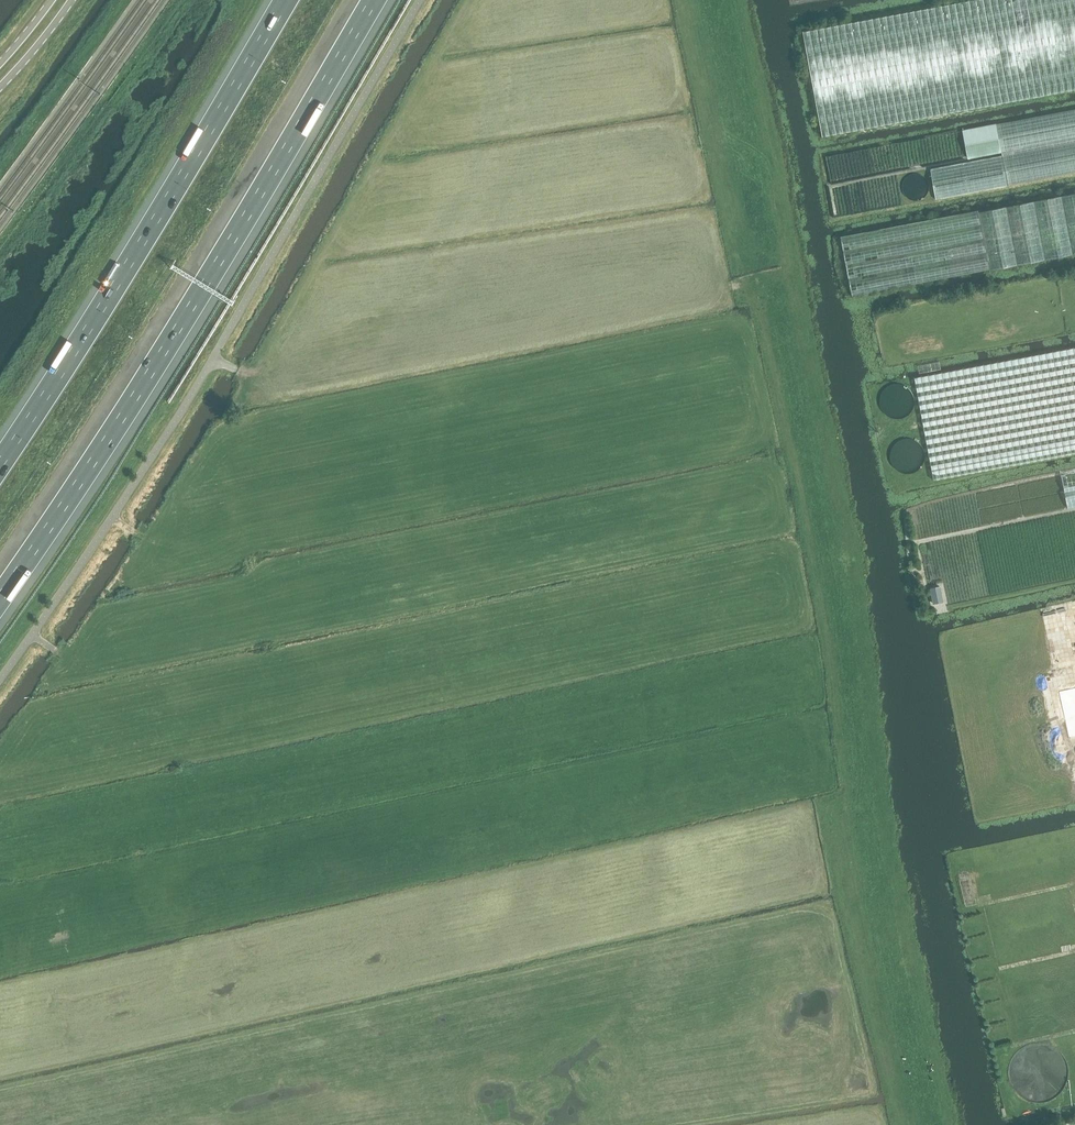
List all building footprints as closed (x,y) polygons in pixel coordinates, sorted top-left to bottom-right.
[(803,31),(822,136),(1074,89),(1074,0),(967,0),(803,31)] [(930,169),(931,175),(935,199),(1008,185),(1074,172),(1074,108),(996,123),(961,130),(967,158),(1001,152),(1002,155),(930,169)] [(917,172),(913,172),(909,174),(905,176),(903,180),(902,184),(902,189),(904,193),(906,196),(910,199),(914,200),(919,200),(923,198),(926,195),(928,191),(930,187),(929,183),(928,179),(925,175),(921,173),(917,172)] [(840,236),(852,295),(989,269),(1074,253),(1074,192),(978,211),(977,209),(840,236)] [(915,377),(934,479),(1074,453),(1074,347),(915,377)] [(908,436),(903,437),(899,438),(895,441),(892,445),(890,449),(889,454),(890,459),(891,463),(894,467),(898,470),(902,472),(907,473),(912,472),(916,470),(920,468),(923,464),(925,460),(926,455),(925,450),(924,446),(921,442),(917,439),(913,437),(908,436)] [(941,585),(929,588),(932,603),(944,601),(941,585)] [(1033,1042),(1026,1044),(1020,1048),(1015,1053),(1011,1059),(1009,1066),(1008,1073),(1009,1080),(1012,1087),(1016,1092),(1021,1097),(1027,1101),(1034,1102),(1042,1103),(1049,1101),(1055,1098),(1061,1094),(1065,1088),(1068,1082),(1070,1075),(1069,1067),(1068,1061),(1064,1054),(1059,1049),(1054,1045),(1047,1042),(1040,1041),(1033,1042)]
